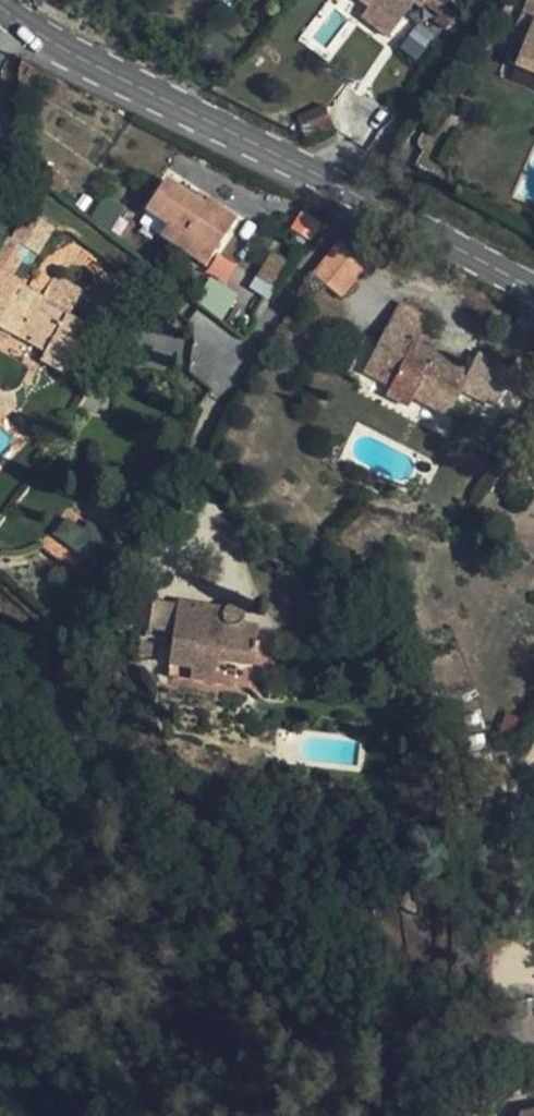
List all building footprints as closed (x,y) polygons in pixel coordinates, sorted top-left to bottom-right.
[(460,12),(445,0),(358,0),(368,7),(360,17),(386,37),(403,16),(413,3),(420,9),(423,4),(439,16),(435,22),(445,30),(460,12)] [(521,16),(533,22),(524,45),(515,65),(533,73),(533,0),(527,0),(521,16)] [(533,22),(521,16),(511,39),(524,45),(533,22)] [(327,113),(302,125),(309,139),(333,127),(327,113)] [(43,187),(57,198),(65,187),(51,176),(43,187)] [(146,211),(168,226),(182,235),(181,239),(210,260),(235,224),(206,202),(203,206),(166,181),(146,211)] [(111,231),(122,206),(102,197),(91,223),(111,231)] [(302,217),(293,232),(296,234),(309,241),(318,226),(302,217)] [(33,230),(24,223),(12,240),(9,238),(0,253),(0,326),(46,352),(41,360),(60,372),(85,328),(68,317),(81,290),(54,276),(41,301),(26,292),(27,288),(11,278),(22,261),(17,257),(33,230)] [(182,235),(168,226),(160,238),(205,268),(210,260),(181,239),(182,235)] [(310,272),(341,297),(367,265),(336,240),(310,272)] [(272,254),(257,279),(271,287),(286,262),(272,254)] [(225,280),(233,266),(215,255),(207,269),(225,280)] [(271,287),(257,279),(250,291),(263,299),(271,287)] [(429,321),(401,305),(365,373),(392,388),(388,396),(408,407),(420,387),(452,404),(460,389),(494,407),(506,386),(525,396),(533,377),(533,367),(518,359),(510,372),(478,355),(468,372),(416,344),(429,321)] [(13,390),(5,391),(0,389),(0,405),(7,412),(15,404),(13,390)] [(68,513),(52,533),(90,562),(105,541),(68,513)] [(148,630),(174,634),(178,605),(152,601),(148,630)] [(211,608),(178,603),(178,605),(174,634),(168,677),(248,689),(257,628),(244,625),(245,615),(244,610),(243,608),(241,607),(238,605),(233,605),(231,605),(228,607),(226,610),(225,616),(210,614),(211,608)] [(153,644),(140,642),(138,655),(151,657),(153,644)] [(390,785),(394,782),(389,775),(385,777),(390,785)]
